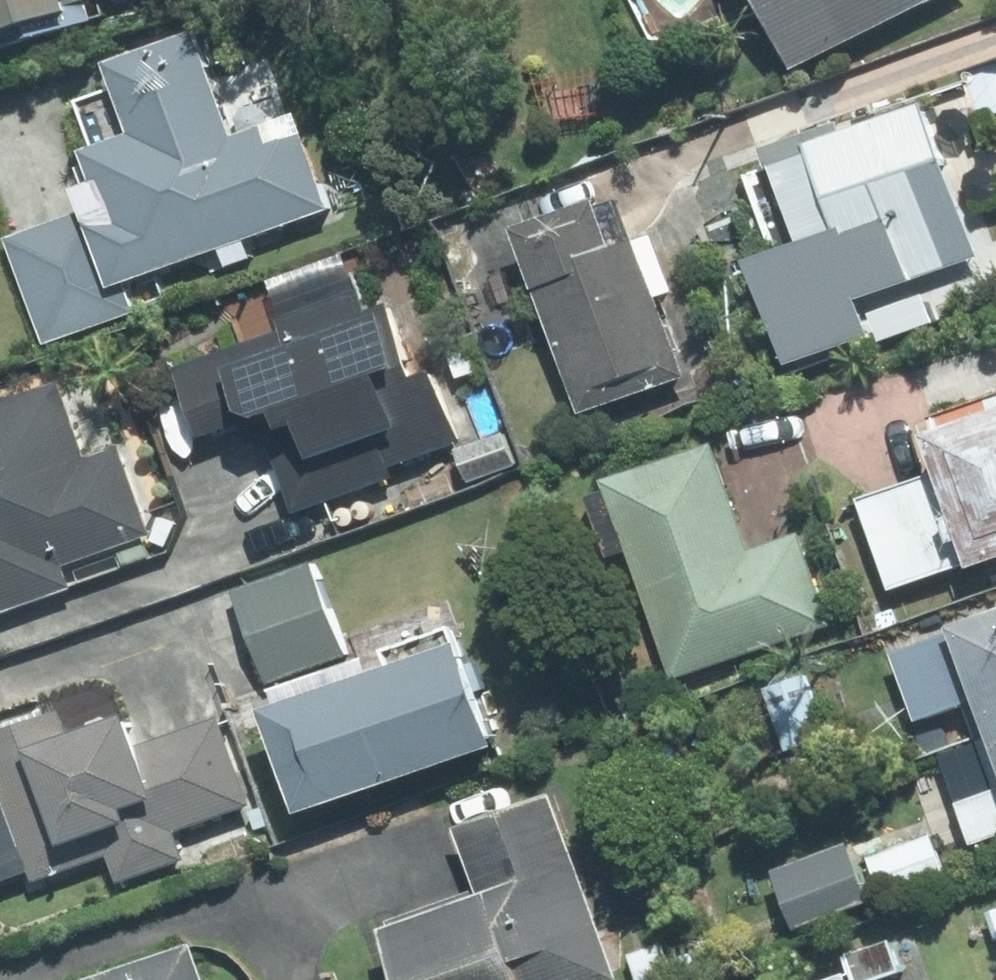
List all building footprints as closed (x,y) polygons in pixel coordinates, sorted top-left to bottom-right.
[(97,22),(89,0),(0,0),(0,53),(97,22)] [(940,0),(764,0),(800,70),(940,0)] [(113,290),(334,210),(300,114),(239,137),(200,31),(109,64),(134,134),(85,152),(108,219),(90,226),(113,290)] [(966,266),(950,221),(968,215),(932,105),(812,145),(814,153),(779,165),(811,260),(846,249),(848,255),(895,239),(909,284),(966,266)] [(749,234),(735,190),(701,202),(716,245),(749,234)] [(585,414),(692,378),(644,242),(621,249),(604,201),(521,229),(585,414)] [(870,334),(852,278),(772,305),(790,360),(870,334)] [(393,468),(464,443),(440,373),(420,380),(395,306),(370,314),(363,293),(282,321),(285,333),(180,368),(203,440),(243,426),(250,447),(271,440),(297,514),(397,479),(393,468)] [(64,384),(0,406),(0,615),(74,588),(66,566),(155,535),(125,447),(90,460),(64,384)] [(932,420),(937,435),(933,437),(945,471),(864,501),(898,594),(978,565),(980,571),(995,565),(995,397),(932,420)] [(521,471),(508,433),(461,450),(473,486),(521,471)] [(676,679),(834,626),(803,534),(752,552),(717,446),(609,483),(676,679)] [(350,655),(315,563),(236,591),(270,684),(350,655)] [(959,630),(995,731),(995,617),(959,630)] [(306,817),(505,749),(469,646),(270,715),(306,817)] [(832,738),(810,676),(766,691),(789,754),(832,738)] [(66,712),(0,736),(0,801),(6,799),(37,885),(110,858),(119,885),(186,861),(177,834),(254,808),(222,718),(144,745),(134,717),(75,738),(66,712)] [(960,804),(976,847),(995,840),(995,793),(960,804)] [(557,797),(461,832),(485,898),(389,931),(406,979),(623,979),(557,797)] [(950,880),(935,835),(870,857),(886,901),(950,880)] [(866,882),(840,889),(846,913),(872,906),(866,882)] [(904,973),(895,942),(850,956),(858,979),(883,979),(904,973)] [(195,944),(90,979),(207,979),(195,944)] [(634,957),(641,979),(669,979),(675,978),(665,945),(634,957)]
